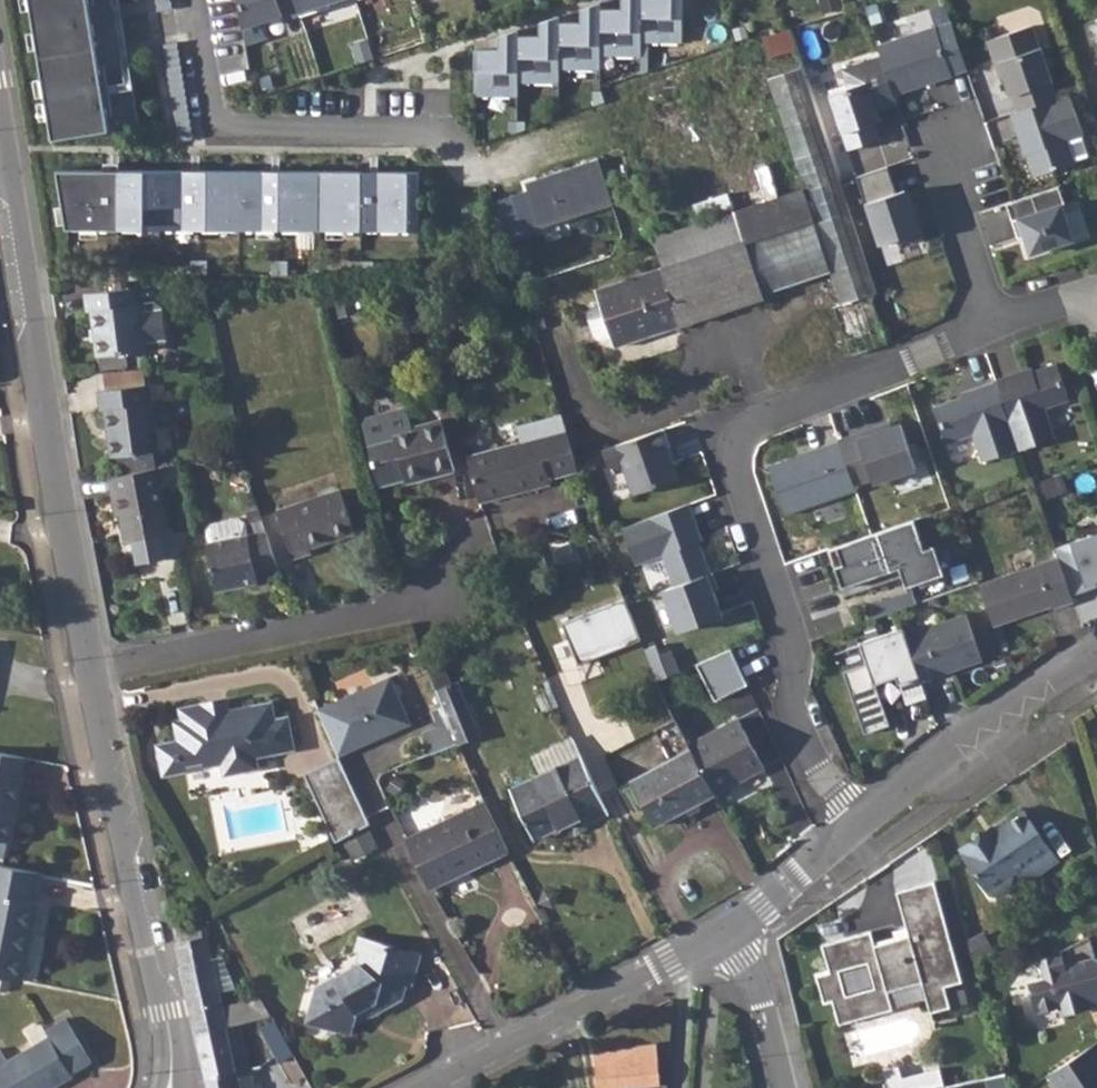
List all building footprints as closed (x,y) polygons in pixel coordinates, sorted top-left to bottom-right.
[(88,0),(29,0),(52,140),(109,130),(88,0)] [(109,130),(139,126),(119,0),(88,0),(109,130)] [(169,1),(168,1),(168,0),(155,0),(156,4),(157,4),(157,12),(169,9),(169,1)] [(294,0),(237,0),(242,29),(282,16),(280,11),(296,6),(294,0)] [(296,6),(300,17),(330,7),(328,3),(337,0),(294,0),(296,6)] [(641,56),(641,42),(648,43),(682,43),(682,0),(621,0),(621,10),(600,9),(600,3),(581,10),(581,23),(559,23),(559,17),(539,23),(539,36),(518,36),(518,30),(499,36),(498,50),(475,49),(474,96),(517,96),(517,83),(558,83),(559,69),(600,69),(600,56),(641,56)] [(807,26),(762,38),(768,59),(813,46),(807,26)] [(1004,75),(1018,112),(1057,99),(1052,83),(1053,82),(1033,26),(988,41),(995,64),(1000,63),(1004,75)] [(935,28),(877,47),(880,57),(893,95),(951,76),(935,28)] [(188,127),(189,120),(187,120),(187,112),(186,112),(186,104),(185,104),(184,89),(182,89),(181,73),(180,74),(179,58),(177,58),(178,50),(176,51),(176,42),(164,44),(164,53),(165,53),(165,61),(167,61),(166,69),(168,68),(169,84),(170,84),(171,99),(173,99),(172,107),(174,107),(175,122),(177,122),(178,139),(192,137),(190,127),(188,127)] [(876,112),(896,106),(893,95),(880,57),(841,70),(847,89),(828,95),(847,151),(878,141),(873,124),(879,122),(876,112)] [(999,76),(1004,75),(1000,63),(995,64),(999,76)] [(769,81),(815,220),(831,270),(843,305),(870,296),(876,294),(802,70),(769,81)] [(593,90),(592,106),(605,102),(601,87),(593,90)] [(1018,112),(1012,114),(1025,155),(1029,153),(1032,161),(1030,161),(1035,177),(1076,163),(1068,140),(1084,135),(1070,95),(1057,99),(1018,112)] [(509,122),(508,136),(525,130),(525,122),(509,122)] [(512,238),(618,204),(602,155),(526,179),(530,189),(500,199),(512,238)] [(887,167),(856,178),(878,246),(896,240),(898,245),(922,238),(912,207),(910,208),(904,191),(895,194),(887,167)] [(362,172),(279,171),(279,199),(263,198),(264,171),(199,171),(199,198),(183,198),(183,171),(118,170),(117,197),(102,197),(102,170),(57,170),(67,229),(418,231),(419,172),(377,172),(377,199),(362,199),(362,172)] [(118,170),(102,170),(102,197),(117,197),(118,170)] [(199,171),(183,171),(183,198),(199,198),(199,171)] [(279,171),(264,171),(263,198),(279,199),(279,171)] [(377,172),(362,172),(362,199),(377,199),(377,172)] [(1065,204),(1059,186),(1006,204),(1018,239),(1025,237),(1030,254),(1074,240),(1062,205),(1065,204)] [(789,285),(772,235),(746,244),(735,213),(654,239),(663,268),(596,291),(615,347),(764,298),(762,294),(789,285)] [(815,220),(772,235),(789,285),(831,270),(815,220)] [(114,256),(114,270),(130,271),(129,256),(114,256)] [(191,261),(192,274),(207,275),(207,260),(191,261)] [(271,261),(271,274),(287,274),(287,261),(271,261)] [(349,261),(349,269),(373,267),(373,261),(349,261)] [(131,288),(82,294),(85,310),(89,310),(95,356),(158,347),(164,340),(159,307),(151,301),(134,304),(131,288)] [(843,305),(833,308),(849,356),(886,344),(870,296),(843,305)] [(1033,369),(996,382),(996,383),(1019,450),(1020,451),(1056,439),(1046,409),(1070,401),(1058,364),(1044,369),(1044,372),(1034,375),(1033,369)] [(1019,450),(996,383),(962,395),(964,398),(964,400),(957,403),(956,401),(934,408),(947,445),(974,435),(983,463),(1019,450)] [(145,384),(95,392),(97,409),(101,409),(108,456),(112,455),(115,475),(151,468),(149,450),(154,450),(148,402),(147,402),(145,384)] [(366,416),(362,425),(378,485),(432,471),(434,475),(452,470),(440,420),(412,427),(405,405),(366,416)] [(521,444),(466,458),(478,502),(550,483),(549,478),(576,471),(559,413),(533,421),(537,440),(521,444)] [(533,421),(516,425),(521,444),(537,440),(533,421)] [(859,435),(840,441),(841,443),(855,485),(873,478),(875,484),(917,469),(902,424),(861,439),(859,435)] [(665,427),(603,449),(609,468),(623,463),(633,493),(677,478),(666,447),(671,445),(665,427)] [(770,467),(787,516),(857,492),(855,485),(841,443),(822,449),(823,451),(800,460),(799,457),(770,467)] [(115,475),(106,477),(113,513),(116,512),(121,542),(133,539),(137,562),(163,557),(159,535),(165,534),(153,468),(151,468),(115,475)] [(339,491),(275,512),(291,560),(308,554),(307,549),(353,533),(339,491)] [(690,504),(623,529),(636,565),(664,554),(675,587),(711,574),(703,551),(701,552),(698,543),(700,542),(704,541),(690,504)] [(916,520),(838,547),(844,564),(836,567),(844,588),(901,568),(907,587),(945,574),(936,546),(926,549),(916,520)] [(159,535),(163,557),(177,555),(187,530),(165,534),(159,535)] [(265,532),(254,534),(267,572),(278,571),(265,532)] [(267,572),(254,534),(205,544),(214,592),(256,583),(254,575),(267,572)] [(1056,548),(1059,557),(1072,595),(1090,589),(1089,584),(1096,581),(1096,534),(1056,548)] [(1059,557),(980,584),(995,626),(1025,615),(1024,613),(1037,608),(1038,611),(1053,605),(1054,608),(1074,601),(1072,595),(1059,557)] [(720,589),(714,573),(711,574),(675,587),(667,590),(682,632),(721,617),(712,592),(720,589)] [(866,606),(871,621),(919,604),(914,589),(866,606)] [(642,641),(624,600),(564,628),(571,644),(582,668),(599,660),(642,641)] [(967,614),(907,635),(921,676),(923,681),(940,675),(939,674),(963,665),(963,667),(983,660),(967,614)] [(900,683),(921,676),(907,635),(904,627),(861,642),(869,663),(845,672),(866,733),(891,725),(876,683),(898,676),(900,683)] [(608,681),(599,660),(582,668),(571,644),(555,651),(575,695),(608,681)] [(648,651),(662,682),(682,672),(673,652),(663,657),(658,647),(648,651)] [(716,699),(749,684),(733,649),(700,664),(716,699)] [(445,673),(430,679),(448,723),(456,743),(457,745),(480,737),(457,681),(449,684),(445,673)] [(921,676),(900,683),(907,703),(928,696),(922,681),(921,676)] [(316,711),(336,753),(364,741),(365,744),(409,726),(389,680),(316,711)] [(223,700),(206,704),(211,707),(213,715),(225,712),(223,700)] [(156,746),(159,762),(179,757),(182,766),(200,762),(201,767),(219,763),(222,775),(255,769),(252,757),(273,753),(272,747),(290,743),(284,718),(271,720),(267,704),(225,712),(213,715),(211,707),(206,704),(177,710),(179,720),(181,727),(174,729),(176,741),(156,746)] [(179,720),(172,722),(174,729),(181,727),(179,720)] [(738,720),(689,746),(691,751),(715,795),(764,769),(754,750),(751,752),(747,746),(749,740),(738,720)] [(422,734),(430,754),(456,743),(448,723),(422,734)] [(364,741),(336,753),(337,756),(365,744),(364,741)] [(290,743),(272,747),(273,753),(291,749),(290,743)] [(717,800),(691,751),(631,782),(657,832),(717,800)] [(0,753),(0,841),(4,842),(7,842),(21,778),(17,777),(21,758),(0,753)] [(179,757),(159,762),(162,776),(183,771),(182,766),(179,757)] [(578,757),(511,790),(534,839),(579,818),(582,824),(605,813),(578,757)] [(338,759),(304,774),(335,842),(368,825),(338,759)] [(507,853),(484,803),(406,840),(429,889),(507,853)] [(983,833),(960,849),(990,894),(999,896),(1011,889),(1012,879),(1022,872),(1028,881),(1056,862),(1023,813),(987,838),(983,833)] [(15,980),(24,934),(30,935),(37,901),(32,900),(38,870),(0,863),(0,977),(15,980)] [(832,1001),(838,1025),(892,1010),(887,992),(921,982),(930,1013),(949,1007),(943,987),(961,981),(934,881),(896,892),(908,936),(874,945),(870,930),(822,944),(829,971),(816,975),(823,1003),(832,1001)] [(1028,981),(1037,1010),(1059,1002),(1061,1011),(1096,1000),(1096,957),(1093,955),(1087,933),(1040,956),(1044,974),(1028,981)] [(24,934),(15,980),(22,981),(30,935),(24,934)] [(981,935),(968,944),(972,959),(974,964),(992,953),(981,935)] [(177,944),(175,944),(195,1033),(226,1026),(268,1016),(257,999),(221,1006),(216,989),(210,961),(204,937),(203,937),(177,944)] [(315,987),(305,1020),(348,1032),(354,1011),(364,1005),(369,1011),(399,995),(404,981),(411,983),(419,954),(359,937),(355,949),(362,951),(357,964),(315,987)] [(221,959),(210,961),(216,989),(232,987),(221,959)] [(72,1078),(70,1075),(91,1063),(65,1020),(45,1031),(49,1038),(8,1061),(0,1047),(0,1087),(54,1087),(72,1078)] [(289,1049),(274,1020),(259,1028),(274,1056),(289,1049)] [(226,1026),(195,1033),(206,1079),(236,1072),(226,1026)] [(595,1052),(599,1087),(642,1087),(659,1086),(655,1045),(595,1052)] [(1043,1076),(1051,1087),(1096,1087),(1096,1061),(1087,1047),(1043,1076)] [(907,1087),(936,1087),(945,1086),(941,1068),(905,1077),(907,1087)] [(206,1079),(208,1087),(259,1087),(258,1084),(252,1085),(248,1069),(236,1072),(206,1079)] [(884,1074),(887,1087),(907,1087),(905,1077),(903,1070),(884,1074)] [(1004,1074),(937,1087),(1007,1087),(1004,1074)]
